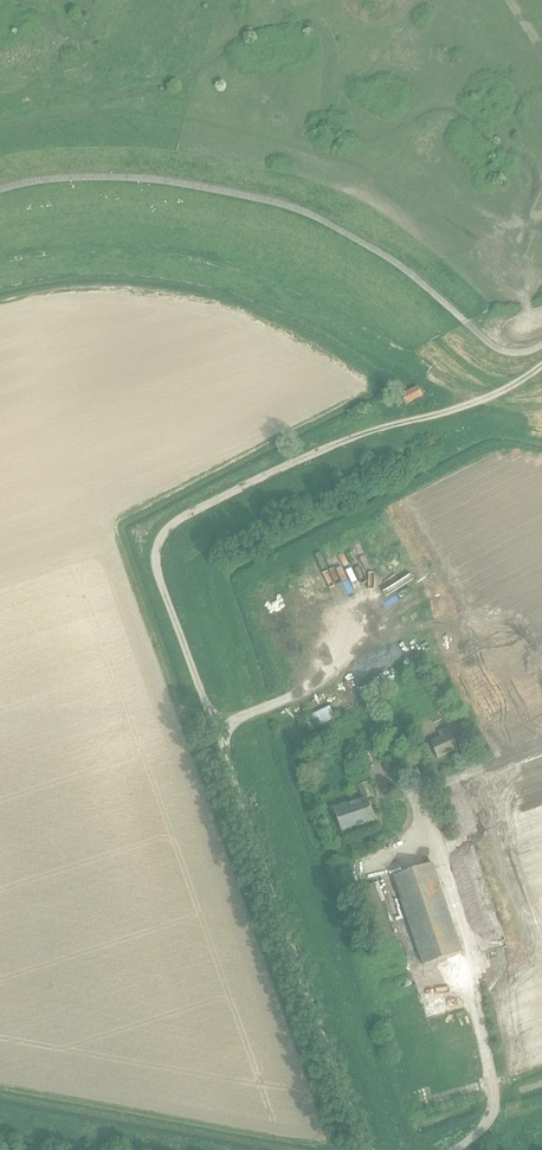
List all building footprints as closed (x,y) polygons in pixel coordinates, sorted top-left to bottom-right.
[(401,395),(406,404),(422,396),(417,386),(401,395)] [(294,670),(282,674),(285,684),(297,681),(294,670)] [(299,719),(304,734),(342,723),(338,707),(299,719)] [(434,723),(451,715),(448,708),(430,715),(434,723)] [(501,717),(489,728),(497,736),(509,725),(501,717)] [(458,749),(454,738),(449,727),(438,732),(440,738),(430,742),(433,747),(438,758),(458,749)] [(385,762),(379,748),(364,754),(370,768),(385,762)] [(342,832),(375,821),(367,798),(374,795),(365,770),(355,773),(363,799),(334,809),(342,832)] [(459,794),(468,793),(467,783),(458,784),(459,794)] [(463,855),(457,856),(459,862),(473,857),(469,846),(461,849),(463,855)] [(462,952),(432,863),(393,876),(423,965),(462,952)] [(462,967),(445,972),(447,978),(464,973),(462,967)] [(419,979),(404,985),(406,992),(422,986),(419,979)] [(431,1111),(439,1110),(436,1089),(429,1090),(431,1111)]
